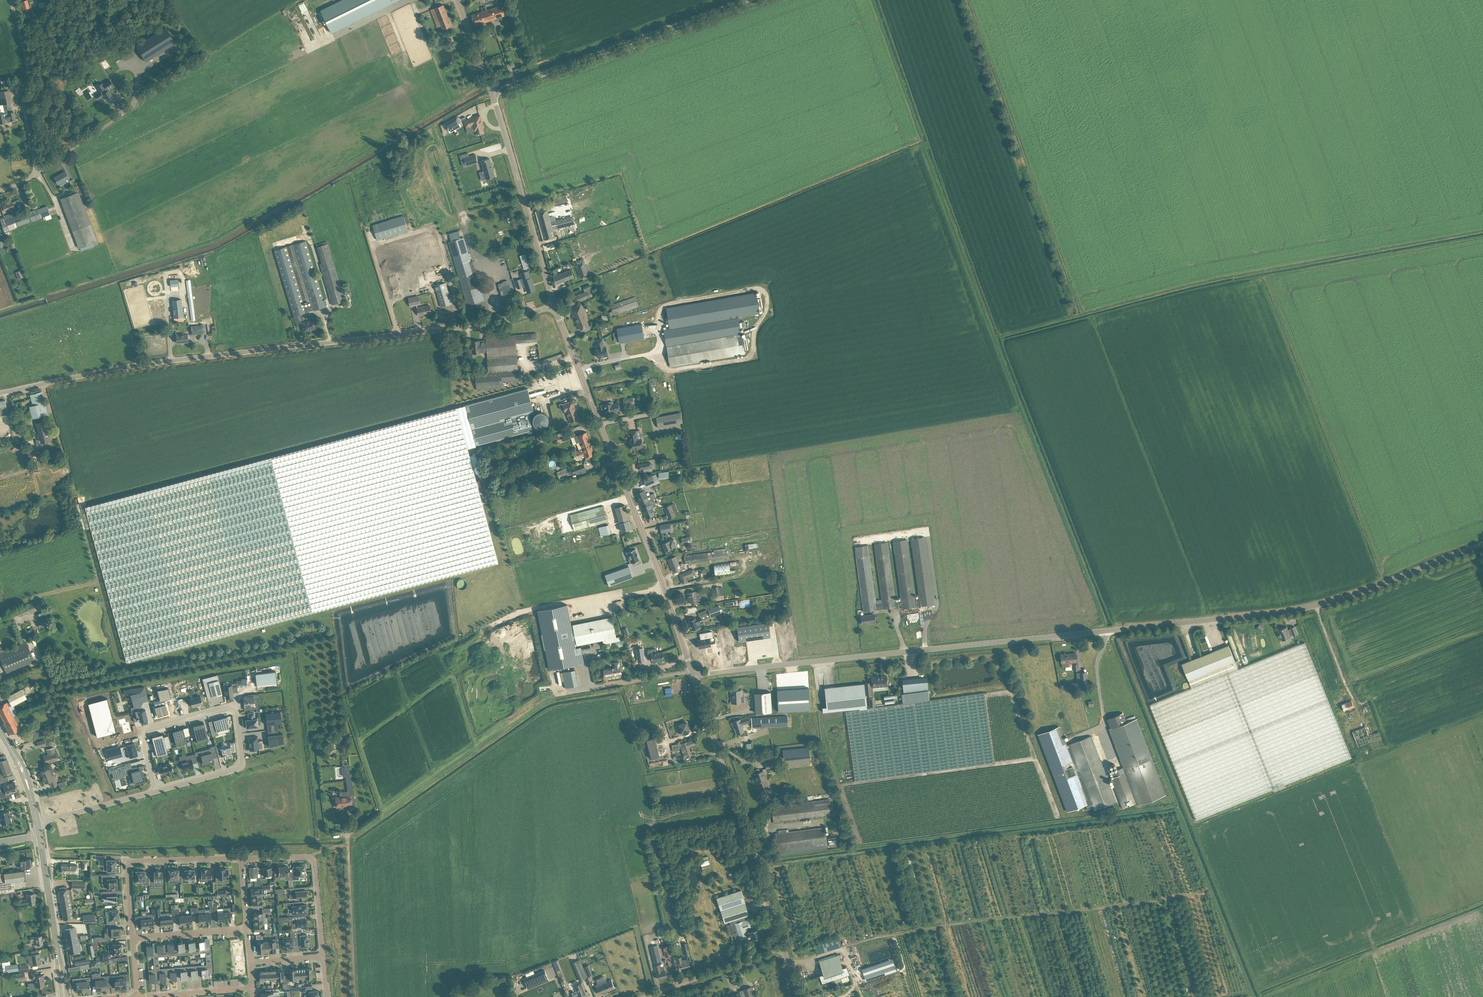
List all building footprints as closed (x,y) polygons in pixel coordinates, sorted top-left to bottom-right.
[(28,8),(31,7),(30,2),(29,0),(25,0),(21,1),(24,9),(28,8)] [(332,33),(398,0),(341,0),(321,10),(332,33)] [(443,4),(431,10),(436,22),(439,21),(441,26),(443,30),(452,26),(443,4)] [(505,15),(502,5),(487,10),(486,6),(481,8),(483,12),(472,15),(475,25),(505,15)] [(175,41),(165,25),(136,43),(146,59),(175,41)] [(515,41),(518,39),(517,37),(521,36),(519,30),(512,33),(515,41)] [(436,44),(444,40),(442,35),(433,38),(436,44)] [(99,93),(95,95),(98,99),(103,96),(106,99),(108,98),(112,95),(109,89),(114,86),(109,79),(103,83),(102,82),(96,86),(100,92),(99,93)] [(11,102),(12,102),(9,90),(4,91),(0,92),(4,111),(5,110),(6,113),(0,114),(0,123),(15,119),(14,111),(13,111),(11,102)] [(484,127),(480,115),(471,118),(464,120),(466,127),(473,125),(475,130),(476,130),(478,135),(484,133),(482,128),(484,127)] [(444,124),(447,130),(461,122),(457,116),(444,124)] [(459,159),(461,166),(473,163),(471,155),(459,159)] [(486,179),(495,176),(490,158),(481,161),(486,179)] [(58,184),(69,178),(65,171),(54,177),(58,184)] [(60,199),(62,203),(79,248),(80,248),(81,251),(98,244),(92,227),(79,194),(84,192),(81,185),(76,186),(76,185),(73,179),(69,181),(75,193),(60,199)] [(5,211),(15,207),(12,201),(2,205),(5,211)] [(10,215),(5,217),(6,219),(8,227),(9,229),(45,216),(46,220),(51,218),(50,214),(47,205),(12,218),(10,215)] [(542,211),(537,212),(545,240),(555,237),(553,229),(557,228),(558,228),(573,224),(570,216),(551,221),(547,210),(542,211)] [(377,240),(408,231),(404,216),(373,225),(377,240)] [(5,217),(1,218),(2,222),(5,230),(6,234),(7,237),(11,236),(10,232),(9,229),(8,227),(6,219),(5,217)] [(418,234),(405,238),(413,267),(427,263),(418,234)] [(464,237),(449,242),(467,305),(482,301),(482,300),(484,300),(473,261),(471,261),(464,237)] [(383,269),(382,270),(390,298),(412,293),(399,240),(385,243),(390,263),(382,265),(383,269)] [(286,247),(274,250),(277,261),(292,309),(296,322),(297,321),(301,321),(304,320),(302,313),(306,312),(313,310),(325,306),(324,302),(306,241),(293,244),(286,247)] [(332,304),(345,301),(333,260),(328,243),(316,246),(321,264),(320,264),(331,300),(332,304)] [(525,254),(520,255),(524,269),(529,267),(525,254)] [(580,277),(589,274),(588,270),(586,264),(583,258),(576,261),(577,265),(575,265),(580,277)] [(556,284),(574,277),(571,269),(553,276),(556,284)] [(16,272),(18,279),(24,276),(21,270),(16,272)] [(515,280),(517,284),(518,288),(522,287),(525,286),(528,292),(535,290),(531,278),(531,277),(530,278),(528,271),(521,273),(522,278),(519,279),(515,280)] [(186,279),(191,320),(195,320),(190,279),(186,279)] [(446,283),(435,286),(440,302),(441,307),(452,304),(450,299),(447,289),(446,283)] [(503,283),(498,284),(501,295),(505,294),(511,292),(509,284),(503,285),(503,283)] [(590,293),(589,290),(592,289),(591,286),(584,289),(585,292),(569,298),(572,305),(585,299),(593,295),(592,293),(590,293)] [(756,292),(666,307),(669,325),(669,326),(670,328),(685,326),(738,316),(759,313),(760,313),(759,308),(763,307),(761,298),(758,298),(757,298),(757,297),(756,292)] [(410,306),(417,305),(421,304),(419,296),(409,298),(410,306)] [(610,316),(614,315),(614,314),(639,306),(635,297),(610,305),(612,311),(609,312),(610,316)] [(174,320),(183,319),(181,300),(172,301),(174,320)] [(589,326),(585,317),(586,317),(581,304),(570,309),(576,323),(577,322),(581,330),(589,326)] [(431,313),(430,308),(430,305),(417,308),(419,316),(426,314),(425,313),(431,312),(431,313)] [(670,328),(664,329),(666,346),(741,334),(740,329),(745,328),(744,321),(739,322),(738,316),(685,326),(670,328)] [(304,331),(315,328),(312,320),(301,323),(304,331)] [(642,323),(617,328),(620,343),(644,338),(642,323)] [(192,334),(203,333),(202,325),(191,326),(191,329),(192,334)] [(180,335),(180,334),(176,334),(177,343),(188,341),(187,334),(180,335)] [(522,334),(486,337),(486,340),(487,352),(516,349),(516,343),(522,342),(522,334)] [(741,334),(666,346),(670,367),(745,354),(744,350),(748,349),(746,337),(742,338),(741,334)] [(603,348),(603,344),(602,339),(595,340),(596,346),(597,346),(598,349),(596,349),(597,357),(600,356),(601,357),(608,356),(606,347),(603,348)] [(479,340),(471,341),(472,345),(472,346),(472,353),(476,353),(480,353),(480,352),(487,352),(486,340),(479,341),(479,340)] [(489,372),(475,373),(477,390),(501,388),(501,386),(502,386),(502,384),(502,381),(514,381),(519,380),(516,349),(487,352),(489,372)] [(467,448),(476,445),(534,429),(529,413),(534,412),(528,388),(456,407),(467,448)] [(33,418),(48,414),(42,391),(30,394),(33,405),(29,406),(31,411),(33,418)] [(614,412),(616,411),(618,410),(618,411),(620,410),(619,405),(624,404),(624,406),(634,404),(633,397),(623,399),(623,402),(614,404),(613,401),(608,403),(608,404),(604,405),(606,414),(614,412)] [(8,413),(5,400),(0,401),(0,415),(8,413)] [(572,401),(563,404),(562,403),(559,404),(561,409),(564,408),(565,411),(566,411),(570,422),(579,418),(572,401)] [(126,661),(498,562),(482,504),(467,448),(456,407),(85,506),(126,661)] [(534,412),(534,426),(547,426),(547,412),(534,412)] [(658,427),(683,422),(681,412),(656,417),(658,427)] [(36,424),(39,433),(36,434),(38,439),(40,439),(41,442),(43,441),(44,444),(48,443),(47,440),(49,440),(44,422),(36,424)] [(638,439),(636,430),(629,431),(631,441),(630,441),(631,449),(635,449),(635,450),(643,448),(642,439),(638,439)] [(579,449),(583,448),(591,445),(586,432),(574,436),(579,449)] [(558,442),(563,440),(563,441),(571,438),(570,433),(562,436),(557,438),(558,442)] [(595,454),(591,445),(583,448),(579,449),(579,450),(577,451),(579,456),(585,454),(586,458),(595,454)] [(584,464),(572,469),(574,473),(585,469),(584,464)] [(558,482),(565,480),(564,477),(571,474),(568,467),(557,472),(558,475),(559,478),(557,479),(558,482)] [(658,479),(656,474),(652,476),(652,475),(643,479),(646,486),(655,482),(654,481),(658,479)] [(640,492),(636,494),(640,504),(649,500),(654,498),(656,497),(654,493),(649,495),(650,496),(648,497),(644,490),(640,492)] [(649,500),(640,504),(642,503),(643,507),(642,508),(646,518),(651,516),(655,515),(652,508),(657,506),(654,498),(649,500)] [(674,503),(666,506),(671,518),(676,515),(673,510),(677,508),(674,503)] [(574,530),(608,521),(604,505),(570,515),(574,530)] [(621,531),(631,528),(625,505),(615,507),(621,531)] [(661,532),(671,530),(670,523),(660,525),(661,532)] [(601,536),(611,533),(609,525),(599,527),(601,536)] [(934,604),(925,536),(910,539),(919,597),(915,598),(907,539),(893,541),(900,592),(899,592),(901,600),(895,601),(887,542),(874,544),(882,603),(876,604),(869,555),(867,545),(854,547),(856,557),(864,611),(896,607),(896,606),(901,605),(902,609),(902,608),(934,604)] [(663,546),(665,551),(672,548),(673,550),(677,548),(674,538),(669,540),(662,543),(663,544),(663,545),(663,546)] [(628,551),(627,552),(628,557),(630,563),(632,562),(632,563),(640,560),(639,560),(638,555),(637,553),(635,549),(636,549),(635,548),(628,551)] [(714,552),(684,555),(685,563),(685,565),(687,564),(728,559),(726,548),(714,550),(714,552)] [(673,557),(668,559),(668,560),(668,559),(670,564),(673,571),(678,570),(681,568),(685,567),(683,562),(679,564),(676,556),(673,557)] [(715,575),(730,573),(729,562),(714,564),(715,575)] [(628,566),(605,574),(609,586),(632,577),(628,566)] [(683,584),(688,582),(687,579),(690,578),(689,576),(695,574),(693,569),(679,574),(683,584)] [(719,587),(718,586),(712,587),(713,592),(714,592),(715,596),(723,595),(722,586),(719,587)] [(700,591),(695,592),(695,591),(688,593),(689,597),(687,598),(688,601),(689,600),(691,600),(692,604),(697,603),(697,602),(713,599),(715,598),(714,596),(712,596),(711,592),(707,593),(707,591),(701,592),(700,591)] [(13,617),(36,607),(34,602),(10,612),(13,617)] [(538,610),(539,618),(549,669),(584,662),(581,646),(576,647),(574,637),(575,637),(574,632),(573,632),(567,604),(538,610)] [(719,605),(698,613),(699,616),(709,613),(711,617),(722,613),(720,609),(719,605)] [(862,624),(875,622),(874,614),(861,616),(862,624)] [(610,642),(620,640),(619,636),(616,637),(612,616),(573,624),(574,632),(575,637),(577,645),(603,639),(604,643),(610,642)] [(704,625),(702,620),(701,617),(700,617),(696,619),(695,617),(693,618),(693,617),(688,618),(690,623),(689,623),(689,624),(690,624),(690,626),(690,627),(690,626),(691,627),(692,627),(693,631),(700,629),(699,627),(704,625)] [(769,622),(737,626),(739,641),(771,636),(769,622)] [(1298,634),(1295,626),(1290,628),(1291,629),(1288,630),(1287,627),(1278,630),(1279,632),(1277,633),(1279,637),(1280,636),(1282,640),(1291,636),(1293,635),(1298,634)] [(699,642),(698,642),(699,648),(705,647),(705,645),(710,644),(710,640),(709,638),(709,636),(712,635),(712,631),(700,633),(701,639),(698,640),(699,642)] [(620,640),(610,642),(611,648),(626,645),(625,639),(620,640)] [(35,661),(26,642),(0,653),(0,657),(6,673),(35,661)] [(1334,715),(1314,666),(1309,652),(1307,647),(1305,642),(1238,669),(1229,645),(1182,663),(1192,688),(1150,704),(1197,820),(1247,799),(1274,789),(1275,791),(1286,787),(1284,784),(1351,757),(1334,715)] [(651,650),(648,651),(648,656),(651,656),(652,661),(656,661),(658,660),(664,660),(662,651),(656,652),(656,648),(651,649),(651,650)] [(1077,663),(1076,653),(1068,653),(1068,654),(1061,655),(1061,662),(1062,662),(1062,667),(1069,666),(1068,662),(1069,662),(1069,663),(1072,662),(1073,670),(1079,670),(1078,663),(1077,663)] [(620,666),(619,662),(614,662),(615,667),(603,669),(605,676),(622,674),(620,666)] [(578,685),(575,669),(562,672),(565,688),(578,685)] [(261,672),(256,673),(258,690),(264,689),(263,684),(277,683),(276,677),(276,671),(261,672)] [(217,674),(202,678),(208,698),(222,694),(217,674)] [(872,682),(866,683),(867,696),(874,696),(873,690),(873,687),(873,686),(882,685),(882,686),(888,686),(888,684),(887,676),(872,677),(872,682)] [(1086,676),(1079,676),(1080,686),(1080,688),(1087,688),(1087,686),(1087,685),(1087,676),(1086,676)] [(929,700),(927,677),(902,679),(904,693),(902,694),(903,703),(846,711),(855,781),(994,762),(984,692),(929,700)] [(226,686),(225,686),(226,697),(233,696),(233,692),(238,692),(237,685),(237,682),(231,683),(231,685),(226,686)] [(0,689),(0,700),(25,687),(23,683),(21,684),(17,686),(9,690),(6,684),(1,687),(2,688),(0,689)] [(194,683),(176,687),(179,696),(196,691),(194,683)] [(823,712),(827,712),(866,707),(864,684),(825,688),(826,706),(822,707),(823,712)] [(171,687),(159,687),(162,701),(174,699),(171,687)] [(809,688),(777,689),(778,711),(810,709),(809,688)] [(0,706),(0,713),(4,721),(13,716),(9,707),(12,705),(26,698),(21,689),(7,697),(9,701),(1,705),(0,706)] [(742,690),(731,690),(731,703),(736,702),(740,702),(744,702),(744,694),(742,694),(742,690)] [(143,701),(141,692),(131,694),(134,706),(134,707),(141,705),(143,701)] [(771,692),(754,693),(756,713),(772,712),(771,692)] [(244,702),(243,702),(243,705),(244,705),(250,704),(250,709),(259,708),(258,703),(254,704),(253,697),(257,697),(257,693),(247,694),(248,696),(246,697),(243,697),(244,702)] [(201,696),(190,698),(192,707),(198,705),(197,705),(203,703),(201,696)] [(107,699),(85,704),(94,738),(115,734),(107,699)] [(1352,700),(1341,704),(1344,711),(1348,710),(1354,707),(1352,700)] [(37,709),(46,705),(44,701),(35,705),(37,709)] [(163,704),(153,707),(155,716),(161,715),(161,716),(169,714),(166,707),(164,707),(163,704)] [(137,719),(139,718),(139,720),(139,721),(148,719),(145,709),(140,710),(140,709),(135,710),(137,719)] [(265,713),(267,725),(282,723),(280,711),(265,713)] [(1126,721),(1123,712),(1106,718),(1110,727),(1108,728),(1123,766),(1111,771),(1113,777),(1111,778),(1122,808),(1137,802),(1138,805),(1165,795),(1151,758),(1135,717),(1126,721)] [(249,719),(246,720),(247,727),(251,727),(254,727),(254,726),(258,726),(257,718),(254,719),(254,713),(248,713),(249,719)] [(788,713),(781,713),(781,716),(777,716),(752,717),(751,717),(752,721),(752,727),(782,726),(788,725),(788,713)] [(13,716),(4,721),(10,733),(15,731),(20,728),(16,721),(13,716)] [(213,720),(209,721),(211,732),(216,730),(216,731),(217,731),(218,734),(229,731),(228,728),(229,727),(228,716),(213,720)] [(731,722),(733,726),(734,726),(737,734),(741,732),(744,731),(742,725),(749,722),(748,718),(747,717),(740,719),(736,720),(731,722)] [(128,718),(118,720),(121,729),(123,728),(125,736),(135,734),(132,722),(129,723),(128,718)] [(204,722),(193,725),(197,743),(208,740),(204,722)] [(683,723),(675,725),(678,733),(688,730),(686,723),(686,722),(683,723)] [(1346,733),(1352,749),(1358,747),(1358,746),(1381,738),(1379,731),(1372,734),(1369,725),(1352,731),(1352,730),(1348,732),(1346,733)] [(1094,810),(1116,801),(1091,736),(1085,738),(1081,739),(1069,744),(1067,745),(1060,727),(1038,735),(1067,811),(1085,804),(1087,809),(1093,807),(1094,810)] [(183,728),(172,731),(176,744),(187,741),(183,728)] [(233,731),(224,733),(226,739),(235,737),(233,731)] [(163,733),(152,736),(155,750),(157,756),(168,753),(166,748),(163,736),(163,733)] [(284,742),(283,733),(268,735),(269,746),(284,742)] [(249,750),(259,749),(257,736),(248,737),(249,750)] [(655,738),(645,740),(648,757),(658,755),(655,738)] [(695,744),(694,739),(687,742),(687,741),(683,743),(682,743),(672,745),(673,751),(681,749),(681,748),(682,748),(684,757),(687,756),(691,755),(688,746),(695,744)] [(222,749),(220,749),(222,756),(224,755),(225,758),(227,758),(228,758),(232,757),(231,753),(231,752),(236,751),(235,742),(230,742),(221,745),(222,749)] [(135,743),(126,745),(129,757),(138,755),(138,754),(135,743)] [(213,758),(218,756),(215,745),(210,746),(211,752),(201,754),(202,760),(202,761),(203,764),(208,763),(213,761),(212,759),(213,758)] [(55,752),(54,747),(47,749),(48,754),(44,755),(46,763),(57,760),(57,758),(59,757),(58,751),(55,752)] [(809,747),(790,749),(791,757),(810,755),(809,747)] [(121,752),(108,755),(109,761),(123,758),(121,752)] [(188,760),(186,755),(179,757),(180,758),(181,762),(183,769),(194,767),(192,759),(188,760)] [(4,777),(3,774),(11,771),(7,759),(6,759),(0,760),(0,779),(4,777)] [(767,769),(776,766),(774,761),(765,764),(767,769)] [(160,767),(157,768),(158,773),(162,772),(162,774),(166,773),(168,773),(172,772),(172,771),(173,771),(171,764),(160,767)] [(132,768),(131,768),(135,782),(134,782),(135,782),(135,783),(145,780),(145,779),(143,775),(142,775),(141,770),(143,769),(142,765),(140,766),(141,766),(132,768)] [(340,796),(335,797),(336,800),(336,805),(347,804),(347,806),(351,805),(351,802),(351,800),(350,793),(354,793),(351,765),(346,766),(347,776),(346,777),(346,778),(348,791),(339,792),(340,796)] [(125,766),(116,768),(117,771),(119,771),(120,774),(121,774),(122,776),(128,775),(128,774),(125,766)] [(54,769),(54,768),(53,768),(52,768),(49,769),(47,770),(46,769),(45,769),(44,769),(43,770),(43,771),(41,772),(45,783),(49,781),(51,786),(57,784),(55,778),(54,775),(54,774),(54,773),(53,772),(52,772),(54,771),(54,770),(54,769)] [(763,785),(767,783),(763,770),(760,772),(759,768),(754,770),(755,773),(754,773),(759,786),(763,785)] [(0,787),(0,792),(2,798),(6,797),(10,796),(10,793),(18,790),(15,782),(10,783),(0,787)] [(830,803),(829,799),(772,806),(774,823),(831,816),(831,812),(834,811),(833,803),(830,803)] [(11,822),(9,810),(0,812),(0,816),(1,824),(11,822)] [(777,850),(779,850),(779,853),(837,846),(836,837),(828,838),(829,840),(828,840),(828,841),(829,841),(829,844),(827,844),(825,827),(786,832),(786,829),(783,829),(779,830),(779,833),(775,833),(777,850)] [(99,865),(104,865),(104,870),(116,870),(116,866),(116,863),(116,859),(104,860),(103,855),(95,855),(95,859),(99,860),(99,865)] [(30,858),(25,859),(26,860),(24,860),(24,859),(20,860),(21,860),(15,861),(15,860),(11,860),(12,867),(16,866),(16,865),(17,865),(18,868),(20,867),(20,866),(21,866),(22,867),(25,867),(25,866),(31,865),(30,858)] [(77,874),(77,864),(74,864),(61,863),(61,873),(67,873),(67,874),(77,874)] [(296,871),(293,871),(293,879),(293,880),(299,880),(299,877),(299,875),(301,875),(301,877),(306,877),(306,873),(304,873),(304,868),(305,868),(305,864),(300,864),(300,865),(296,865),(296,871)] [(270,866),(270,865),(267,865),(267,866),(263,866),(263,872),(260,872),(260,877),(260,878),(266,878),(266,874),(271,874),(271,866),(270,866)] [(283,866),(283,865),(277,865),(277,869),(279,869),(279,875),(283,875),(283,876),(285,876),(285,879),(288,879),(292,879),(293,879),(293,871),(288,872),(288,866),(283,866)] [(258,866),(249,867),(250,877),(258,876),(258,866)] [(173,869),(173,868),(169,868),(169,869),(168,869),(169,879),(176,878),(176,882),(179,881),(178,878),(179,878),(178,869),(173,869)] [(207,869),(207,868),(202,868),(202,869),(201,869),(201,876),(199,876),(200,881),(207,881),(207,878),(212,878),(211,869),(207,869)] [(216,883),(219,883),(219,882),(224,882),(223,878),(224,878),(228,878),(228,876),(228,874),(230,874),(229,868),(225,868),(218,868),(219,875),(216,876),(216,883)] [(191,869),(188,869),(185,869),(185,870),(185,877),(185,878),(186,878),(192,877),(192,883),(195,883),(195,877),(194,869),(191,869)] [(15,891),(13,881),(25,880),(24,870),(0,873),(0,893),(15,891)] [(140,870),(137,870),(137,871),(136,871),(136,880),(143,880),(143,884),(149,884),(149,879),(149,877),(145,878),(145,870),(140,870)] [(160,871),(160,870),(156,870),(156,871),(153,871),(154,879),(149,879),(149,884),(149,889),(157,888),(157,885),(162,885),(162,881),(163,881),(162,871),(160,871)] [(111,878),(110,874),(111,874),(111,873),(102,874),(102,879),(105,879),(105,880),(107,880),(107,888),(117,887),(117,886),(118,886),(118,883),(117,883),(117,878),(111,878)] [(67,889),(67,886),(61,887),(62,890),(58,890),(61,903),(73,901),(71,889),(68,890),(68,889),(67,889)] [(306,890),(300,890),(300,887),(290,888),(291,894),(290,894),(290,898),(296,898),(299,898),(299,899),(304,898),(304,897),(307,897),(306,890)] [(756,938),(757,938),(757,939),(762,937),(760,932),(759,933),(758,928),(752,930),(748,919),(747,915),(749,914),(741,889),(717,897),(725,922),(730,921),(731,924),(727,925),(730,935),(735,934),(736,940),(748,936),(752,935),(753,938),(756,938)] [(103,891),(93,892),(94,895),(102,896),(104,897),(103,902),(107,903),(107,904),(117,903),(117,899),(118,899),(116,898),(116,895),(117,895),(113,895),(112,890),(103,891)] [(0,894),(0,900),(15,898),(14,892),(0,894)] [(18,906),(31,903),(36,903),(35,893),(26,894),(27,898),(17,900),(18,906)] [(63,920),(73,918),(70,901),(73,901),(61,903),(63,920)] [(297,914),(297,913),(307,912),(307,911),(308,911),(308,908),(306,908),(306,904),(298,905),(297,901),(283,903),(284,907),(292,908),(293,913),(293,915),(297,914)] [(118,910),(118,909),(113,909),(113,910),(109,910),(110,917),(106,917),(107,924),(115,924),(115,920),(119,920),(119,916),(118,914),(119,914),(119,910),(118,910)] [(95,914),(83,915),(83,922),(86,921),(86,923),(88,923),(94,923),(96,923),(99,923),(98,921),(95,921),(95,914)] [(142,915),(135,916),(136,923),(139,922),(139,921),(141,921),(141,922),(142,929),(143,929),(143,930),(146,929),(146,928),(148,928),(147,918),(147,915),(142,915)] [(287,916),(277,917),(278,922),(287,921),(291,921),(292,930),(297,930),(297,929),(297,926),(299,926),(303,925),(306,925),(306,920),(306,918),(305,918),(301,919),(300,915),(304,915),(306,915),(300,915),(287,916)] [(265,928),(264,923),(254,924),(254,925),(254,929),(255,930),(263,929),(263,932),(271,932),(270,928),(265,928)] [(75,927),(64,929),(67,943),(66,943),(67,947),(68,952),(73,951),(73,952),(75,951),(79,950),(78,941),(75,927)] [(106,927),(107,931),(109,931),(109,936),(121,936),(120,927),(106,927)] [(657,928),(659,937),(666,935),(664,927),(657,928)] [(291,938),(282,939),(283,948),(285,948),(285,949),(289,948),(288,947),(291,947),(293,947),(293,945),(292,940),(298,939),(297,932),(297,930),(292,930),(290,930),(291,938)] [(300,932),(297,932),(298,939),(301,939),(301,946),(303,946),(304,947),(306,947),(306,946),(308,946),(308,942),(307,938),(307,934),(300,935),(300,932)] [(43,944),(42,935),(30,937),(30,940),(36,940),(37,945),(43,944)] [(27,943),(26,936),(22,937),(23,944),(24,944),(25,950),(33,949),(32,945),(32,942),(27,943)] [(277,943),(277,938),(268,939),(269,941),(270,951),(271,951),(271,952),(274,951),(276,950),(275,943),(277,943)] [(837,939),(814,946),(816,953),(839,946),(837,939)] [(195,944),(194,941),(188,942),(189,945),(189,954),(200,953),(199,944),(195,944)] [(199,941),(199,944),(200,953),(206,952),(206,958),(211,958),(210,943),(205,943),(205,941),(199,941)] [(184,945),(184,942),(178,943),(178,946),(179,954),(189,954),(189,945),(184,945)] [(109,952),(100,954),(101,961),(109,959),(111,959),(110,954),(112,954),(113,954),(122,953),(122,950),(122,947),(122,946),(121,943),(112,944),(112,943),(112,944),(108,944),(109,952)] [(174,945),(174,943),(168,944),(168,947),(169,955),(179,954),(178,946),(174,946),(174,945)] [(163,947),(163,944),(157,945),(157,948),(158,956),(169,955),(168,947),(163,947)] [(654,962),(662,960),(658,944),(650,946),(654,962)] [(153,957),(154,963),(159,963),(158,956),(157,948),(153,948),(153,945),(147,946),(148,957),(153,957)] [(666,956),(672,955),(669,945),(668,945),(663,947),(666,956)] [(851,960),(853,968),(892,958),(890,950),(851,960)] [(40,962),(40,958),(41,958),(40,953),(32,955),(28,955),(29,965),(41,963),(41,962),(40,962)] [(842,967),(839,958),(842,957),(841,954),(838,955),(824,959),(819,961),(823,973),(820,974),(822,983),(827,981),(849,974),(846,966),(842,967)] [(688,960),(687,956),(681,958),(681,957),(677,958),(679,966),(678,966),(679,971),(686,970),(685,969),(690,968),(688,960)] [(207,964),(201,965),(202,974),(202,977),(208,976),(208,973),(213,973),(211,958),(206,958),(207,964)] [(572,962),(580,980),(585,978),(585,977),(587,976),(581,962),(579,962),(577,960),(572,962)] [(155,978),(160,977),(159,969),(160,969),(159,963),(154,963),(154,969),(149,969),(150,981),(156,981),(155,978)] [(18,971),(17,964),(6,965),(7,972),(18,971)] [(661,967),(660,964),(655,965),(658,979),(667,976),(664,966),(661,967)] [(201,965),(190,966),(191,975),(192,978),(198,977),(197,974),(202,974),(201,965)] [(180,967),(181,975),(181,978),(187,978),(187,975),(191,975),(190,966),(180,967)] [(170,968),(170,976),(171,979),(177,979),(176,976),(181,975),(180,967),(170,968)] [(170,968),(160,969),(159,969),(160,977),(160,980),(166,980),(166,977),(170,976),(170,968)] [(545,969),(535,974),(539,983),(549,979),(545,969)] [(38,975),(38,972),(31,973),(32,979),(35,979),(36,982),(32,983),(32,987),(35,987),(45,985),(43,974),(38,975)] [(96,990),(102,989),(100,976),(95,976),(95,973),(93,973),(92,973),(93,985),(96,985),(96,990)] [(119,974),(120,975),(121,987),(126,987),(126,981),(130,980),(129,973),(119,974)] [(535,974),(524,978),(528,988),(539,983),(535,974)] [(106,975),(100,976),(102,989),(107,989),(107,982),(111,982),(110,975),(106,975)] [(115,988),(121,987),(120,975),(111,976),(112,982),(115,981),(115,988)] [(82,981),(81,977),(72,978),(73,987),(77,986),(77,991),(83,991),(82,981)] [(82,981),(83,991),(88,990),(87,983),(90,983),(90,977),(81,977),(82,981)] [(860,985),(862,992),(891,984),(889,977),(860,985)] [(606,980),(595,984),(599,994),(615,988),(611,979),(607,981),(606,980)] [(574,986),(578,996),(575,996),(590,996),(587,991),(585,992),(581,984),(582,984),(582,983),(574,986)] [(320,995),(319,994),(318,990),(308,991),(307,986),(301,986),(301,991),(305,991),(306,995),(305,995),(305,996),(320,996),(320,995)] [(743,989),(746,996),(755,996),(751,986),(743,989)]
